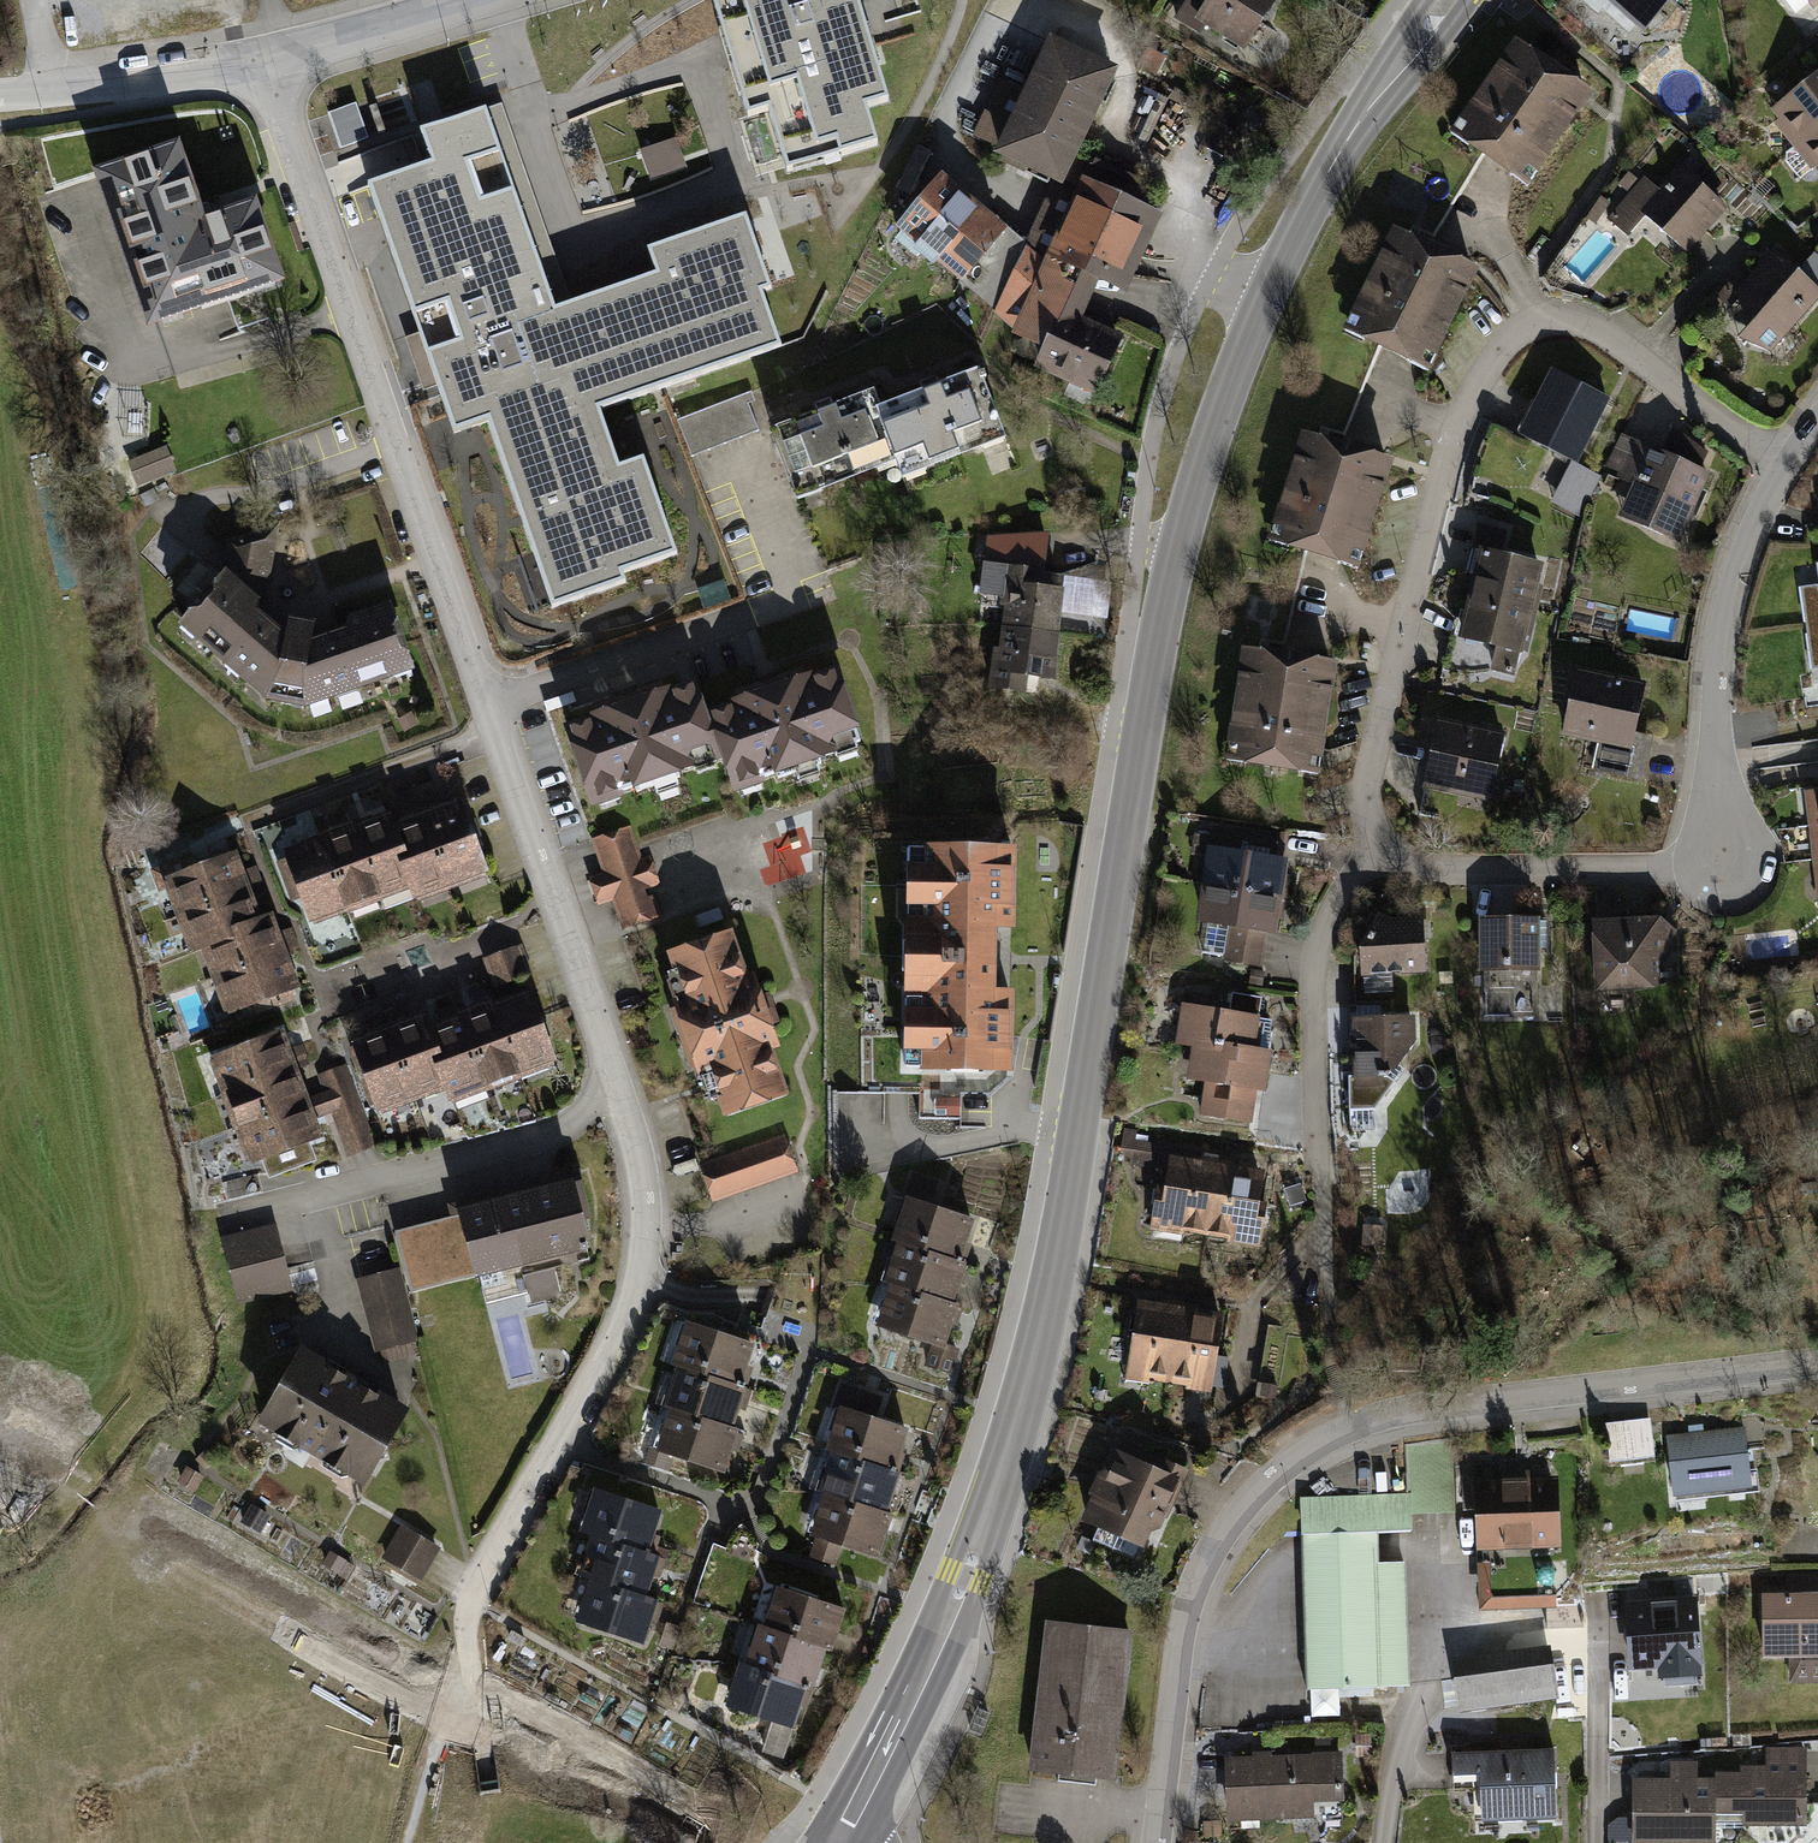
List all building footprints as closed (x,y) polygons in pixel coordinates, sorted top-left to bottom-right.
[(876,146),(864,109),(888,101),(871,47),(868,38),(856,0),(835,0),(824,3),(823,0),(720,0),(711,3),(719,30),(727,57),(730,67),(747,119),(769,112),(786,166),(788,173),(876,146)] [(1174,17),(1200,33),(1206,24),(1245,49),(1276,0),(1185,0),(1174,17)] [(1644,31),(1671,0),(1608,0),(1644,31)] [(1815,8),(1817,5),(1817,0),(1808,0),(1815,8)] [(1119,63),(1051,33),(1026,88),(996,75),(970,133),(999,145),(996,151),(1050,175),(1066,182),(1079,154),(1119,63)] [(1462,132),(1537,187),(1603,97),(1528,42),(1462,132)] [(1815,155),(1817,153),(1817,89),(1784,117),(1815,155)] [(376,103),(368,106),(377,134),(385,132),(376,103)] [(357,104),(329,113),(341,148),(369,138),(357,104)] [(504,107),(489,111),(548,283),(550,286),(558,310),(569,306),(573,304),(564,278),(504,107)] [(436,164),(370,187),(411,304),(421,331),(439,384),(450,415),(455,429),(477,422),(490,417),(524,514),(527,523),(537,551),(555,602),(556,604),(627,580),(624,572),(678,553),(645,460),(621,469),(618,462),(606,427),(599,408),(663,386),(696,375),(782,345),(763,291),(772,288),(771,284),(748,218),(652,251),(660,274),(573,304),(569,306),(558,310),(550,286),(548,283),(489,111),(480,115),(425,133),(436,164)] [(175,136),(91,163),(142,319),(284,273),(258,194),(200,212),(196,200),(175,136)] [(676,138),(641,150),(650,178),(685,165),(676,138)] [(917,144),(897,188),(912,194),(932,151),(917,144)] [(1138,180),(1079,154),(1066,182),(1050,175),(1034,212),(1022,237),(1020,243),(1097,277),(1125,289),(1138,260),(1161,207),(1154,204),(1158,195),(1135,185),(1138,180)] [(1020,243),(1022,237),(943,168),(897,222),(990,309),(1020,243)] [(1651,182),(1617,223),(1638,240),(1656,219),(1701,257),(1737,213),(1691,174),(1671,198),(1651,182)] [(1442,372),(1490,273),(1406,232),(1357,332),(1442,372)] [(1097,277),(1020,243),(990,309),(1009,331),(1042,345),(1031,368),(1096,397),(1125,331),(1082,312),(1097,277)] [(1745,304),(1759,316),(1742,336),(1780,369),(1817,325),(1817,264),(1805,279),(1784,260),(1745,304)] [(439,384),(421,331),(405,336),(423,389),(439,384)] [(929,383),(878,401),(898,457),(904,472),(1005,436),(980,364),(929,383)] [(1608,395),(1552,367),(1519,432),(1572,458),(1550,501),(1578,515),(1599,474),(1574,462),(1608,395)] [(825,404),(770,423),(796,494),(898,457),(878,401),(873,387),(825,404)] [(759,430),(745,393),(709,407),(676,420),(690,457),(759,430)] [(1661,452),(1617,434),(1604,467),(1630,477),(1616,512),(1688,541),(1718,466),(1704,461),(1709,447),(1670,431),(1661,452)] [(1373,572),(1404,463),(1317,438),(1286,548),(1373,572)] [(178,467),(167,443),(124,461),(135,485),(178,467)] [(186,604),(176,619),(269,702),(298,707),(414,665),(389,598),(348,611),(345,623),(310,634),(313,617),(286,612),(283,630),(274,621),(261,608),(278,525),(226,537),(222,564),(211,574),(213,584),(196,601),(186,604)] [(1512,532),(1483,527),(1471,593),(1545,606),(1553,562),(1508,554),(1512,532)] [(1044,554),(995,549),(990,601),(1014,604),(1011,631),(1071,637),(1076,595),(1060,593),(1062,580),(1041,578),(1044,554)] [(730,599),(723,580),(698,589),(704,608),(730,599)] [(1545,606),(1471,593),(1462,641),(1500,648),(1495,674),(1522,679),(1527,652),(1536,654),(1545,606)] [(1071,637),(1011,631),(1004,697),(1045,702),(1047,682),(1066,684),(1071,637)] [(1332,775),(1347,668),(1252,655),(1238,762),(1332,775)] [(769,686),(706,708),(724,759),(734,789),(865,744),(837,663),(769,686)] [(1653,686),(1585,673),(1573,738),(1608,745),(1603,773),(1650,782),(1658,736),(1644,734),(1653,686)] [(628,701),(567,722),(595,803),(724,759),(706,708),(696,678),(628,701)] [(1512,737),(1447,724),(1434,792),(1499,805),(1512,737)] [(500,877),(471,800),(439,812),(468,889),(500,877)] [(468,889),(439,812),(402,826),(426,892),(431,903),(468,889)] [(426,892),(402,826),(397,814),(364,826),(393,904),(426,892)] [(393,904),(364,826),(329,839),(358,917),(393,904)] [(636,831),(595,844),(606,877),(591,881),(601,911),(616,906),(621,921),(627,938),(667,926),(661,908),(656,894),(666,891),(657,862),(647,865),(636,831)] [(358,917),(329,839),(292,853),(321,931),(358,917)] [(904,1069),(1011,1071),(1013,987),(998,986),(999,957),(999,928),(1014,928),(1015,845),(908,843),(904,1069)] [(1219,850),(1213,889),(1291,901),(1297,862),(1219,850)] [(183,919),(263,890),(250,855),(170,884),(183,919)] [(1291,901),(1213,889),(1208,926),(1242,931),(1236,968),(1270,973),(1275,940),(1285,941),(1291,901)] [(209,949),(276,925),(263,890),(183,919),(195,954),(209,949)] [(1389,916),(1376,950),(1372,981),(1438,979),(1434,921),(1401,920),(1389,916)] [(1549,920),(1487,921),(1488,975),(1549,974),(1549,920)] [(1669,920),(1599,926),(1604,1000),(1660,995),(1685,984),(1685,939),(1669,920)] [(209,949),(222,984),(298,956),(286,921),(276,925),(209,949)] [(707,1069),(722,1113),(785,1092),(771,1048),(780,1045),(764,995),(756,971),(748,973),(733,927),(665,950),(682,1000),(673,1003),(696,1072),(707,1069)] [(529,954),(490,964),(498,996),(537,986),(529,954)] [(298,956),(222,984),(234,1018),(311,990),(298,956)] [(569,1070),(542,994),(507,1006),(534,1082),(569,1070)] [(1187,1046),(1206,1048),(1267,1055),(1271,1020),(1266,1020),(1268,1001),(1239,998),(1237,1014),(1191,1009),(1187,1046)] [(534,1082),(507,1006),(475,1018),(502,1094),(534,1082)] [(461,1091),(439,1030),(435,1018),(397,1031),(423,1105),(461,1091)] [(502,1094),(475,1018),(439,1030),(461,1091),(466,1106),(502,1094)] [(1420,1024),(1363,1023),(1363,1094),(1398,1094),(1398,1083),(1387,1083),(1387,1072),(1410,1071),(1420,1051),(1420,1024)] [(423,1105),(397,1031),(360,1044),(386,1118),(423,1105)] [(306,1074),(292,1037),(218,1065),(232,1102),(306,1074)] [(1267,1055),(1206,1048),(1202,1084),(1214,1085),(1210,1126),(1263,1132),(1267,1097),(1278,1098),(1282,1057),(1267,1055)] [(382,1152),(351,1071),(324,1081),(354,1162),(382,1152)] [(319,1107),(306,1074),(232,1102),(245,1135),(319,1107)] [(332,1142),(319,1107),(245,1135),(258,1170),(332,1142)] [(792,1140),(703,1170),(717,1209),(805,1179),(792,1140)] [(1215,1245),(1225,1171),(1178,1165),(1167,1238),(1215,1245)] [(1262,1251),(1273,1178),(1225,1171),(1215,1245),(1262,1251)] [(906,1245),(969,1266),(983,1221),(938,1207),(945,1185),(914,1175),(906,1198),(915,1201),(901,1244),(906,1245)] [(572,1177),(457,1206),(459,1215),(396,1231),(411,1290),(590,1246),(572,1177)] [(1384,1224),(1362,1223),(1362,1244),(1383,1244),(1384,1224)] [(281,1238),(227,1251),(241,1309),(295,1297),(281,1238)] [(901,1288),(962,1307),(975,1268),(969,1266),(906,1245),(893,1285),(901,1288)] [(400,1266),(356,1278),(375,1352),(419,1341),(400,1266)] [(930,1367),(958,1377),(966,1353),(953,1349),(967,1309),(962,1307),(901,1288),(887,1329),(937,1346),(930,1367)] [(1174,1392),(1187,1317),(1145,1309),(1132,1385),(1174,1392)] [(1216,1399),(1229,1324),(1187,1317),(1174,1392),(1216,1399)] [(682,1369),(748,1392),(763,1348),(692,1324),(677,1368),(682,1369)] [(410,1407),(301,1344),(256,1420),(365,1483),(410,1407)] [(676,1412),(742,1433),(755,1393),(748,1392),(682,1369),(669,1410),(676,1412)] [(833,1452),(903,1476),(918,1433),(882,1421),(888,1402),(846,1388),(839,1408),(848,1411),(833,1452)] [(662,1454),(735,1478),(749,1435),(742,1433),(676,1412),(662,1454)] [(1663,1425),(1615,1429),(1619,1468),(1666,1464),(1663,1425)] [(1758,1435),(1675,1445),(1682,1501),(1765,1491),(1758,1435)] [(1406,1493),(1301,1498),(1309,1686),(1410,1681),(1405,1559),(1377,1560),(1376,1531),(1414,1529),(1413,1512),(1451,1510),(1448,1440),(1404,1442),(1406,1493)] [(828,1494),(897,1517),(910,1478),(903,1476),(833,1452),(820,1492),(828,1494)] [(1193,1482),(1122,1453),(1093,1523),(1164,1553),(1193,1482)] [(208,1482),(189,1472),(181,1486),(200,1496),(208,1482)] [(1554,1476),(1477,1480),(1480,1549),(1558,1546),(1554,1476)] [(600,1539),(660,1558),(674,1514),(603,1491),(588,1535),(600,1539)] [(821,1542),(815,1561),(843,1570),(849,1552),(889,1565),(904,1519),(897,1517),(828,1494),(813,1539),(821,1542)] [(273,1523),(254,1512),(246,1526),(264,1537),(273,1523)] [(440,1547),(401,1524),(382,1556),(421,1579),(440,1547)] [(598,1582),(659,1601),(672,1562),(660,1558),(600,1539),(587,1578),(598,1582)] [(359,1572),(335,1557),(328,1568),(352,1583),(359,1572)] [(1497,1570),(1475,1571),(1477,1610),(1564,1606),(1563,1589),(1498,1592),(1497,1570)] [(1775,1605),(1776,1663),(1805,1663),(1805,1689),(1817,1689),(1817,1579),(1792,1579),(1792,1605),(1775,1605)] [(584,1626),(655,1648),(669,1604),(659,1601),(598,1582),(584,1626)] [(784,1591),(771,1633),(837,1652),(844,1654),(856,1612),(784,1591)] [(1696,1597),(1624,1601),(1628,1669),(1657,1667),(1658,1677),(1701,1674),(1696,1597)] [(1131,1627),(1046,1618),(1030,1768),(1115,1777),(1131,1627)] [(767,1631),(754,1672),(819,1693),(824,1694),(837,1652),(771,1633),(767,1631)] [(1551,1644),(1452,1658),(1459,1709),(1558,1695),(1551,1644)] [(745,1669),(731,1711),(805,1735),(819,1693),(754,1672),(745,1669)] [(1737,1779),(1727,1779),(1727,1816),(1742,1816),(1743,1830),(1805,1829),(1803,1751),(1759,1752),(1760,1770),(1737,1771),(1737,1779)] [(1344,1753),(1225,1758),(1228,1826),(1322,1822),(1322,1802),(1346,1801),(1344,1753)] [(1558,1753),(1449,1758),(1451,1782),(1479,1780),(1480,1818),(1561,1814),(1558,1753)] [(1633,1785),(1634,1842),(1712,1842),(1712,1816),(1727,1816),(1727,1779),(1693,1780),(1693,1760),(1656,1760),(1656,1785),(1633,1785)]
